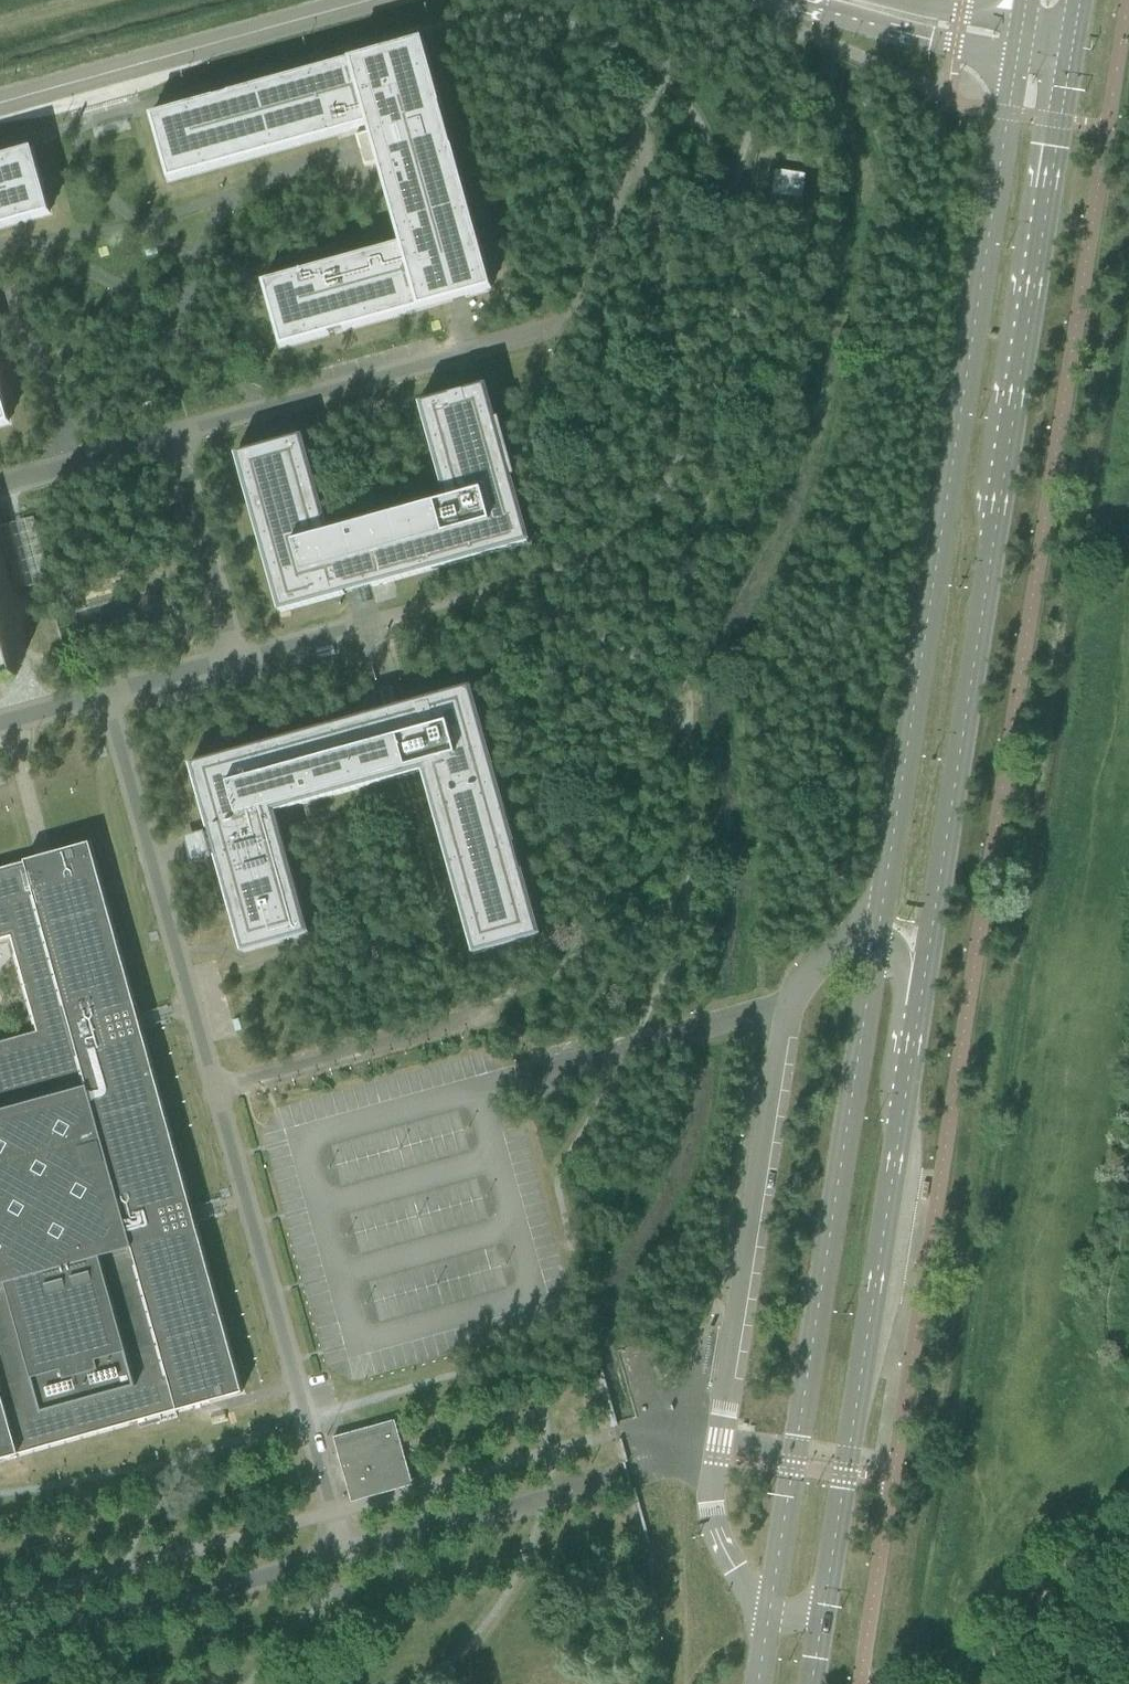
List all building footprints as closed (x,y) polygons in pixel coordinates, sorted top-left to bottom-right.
[(343,331),(441,303),(491,290),(452,148),(451,148),(439,105),(440,105),(422,40),(227,94),(228,95),(213,99),(213,98),(149,116),(167,181),(365,127),(365,126),(367,125),(369,132),(355,135),(355,137),(365,135),(367,142),(365,143),(364,145),(363,147),(363,149),(364,151),(366,153),(368,154),(370,154),(370,155),(369,156),(369,158),(370,159),(372,160),(372,161),(363,164),(363,166),(377,162),(379,168),(378,168),(398,240),(399,239),(400,244),(261,282),(280,348),(328,335),(328,334),(343,330),(343,331)] [(49,214),(44,196),(43,196),(42,190),(43,190),(31,148),(0,157),(0,228),(49,214)] [(776,172),(775,178),(773,193),(772,193),(772,194),(801,199),(802,198),(801,198),(804,176),(805,176),(805,175),(775,171),(775,172),(776,172)] [(418,404),(438,479),(444,498),(434,501),(433,501),(432,501),(431,501),(430,502),(419,505),(418,503),(327,528),(302,436),(235,454),(243,481),(241,482),(278,612),(279,612),(279,613),(281,613),(345,595),(344,592),(353,589),(353,587),(355,588),(356,588),(357,588),(359,587),(359,586),(360,585),(361,587),(370,584),(371,588),(528,544),(528,542),(529,542),(493,412),(492,412),(484,385),(418,404)] [(9,424),(8,420),(7,420),(0,395),(0,426),(9,424)] [(34,518),(16,523),(0,528),(0,539),(15,593),(52,582),(34,518)] [(14,677),(2,633),(0,628),(0,681),(14,677)] [(378,712),(356,718),(190,764),(242,953),(307,934),(272,809),(284,806),(286,806),(287,806),(287,805),(299,802),(300,806),(421,772),(446,862),(450,862),(457,888),(454,889),(472,954),(540,936),(470,686),(404,705),(404,707),(395,710),(395,711),(393,711),(392,711),(391,711),(390,711),(389,712),(388,714),(387,712),(378,714),(378,712)] [(183,835),(188,860),(208,856),(203,831),(183,835)] [(11,1457),(12,1457),(18,1455),(17,1454),(176,1410),(177,1411),(183,1409),(192,1407),(200,1404),(209,1402),(241,1393),(194,1224),(190,1207),(141,1031),(136,1014),(89,844),(56,853),(56,854),(51,855),(36,860),(31,860),(24,862),(24,864),(0,870),(0,940),(12,937),(38,1033),(0,1044),(0,1460),(11,1457)] [(406,1464),(403,1453),(394,1421),(333,1438),(344,1478),(349,1477),(353,1492),(387,1482),(384,1471),(406,1464)]
